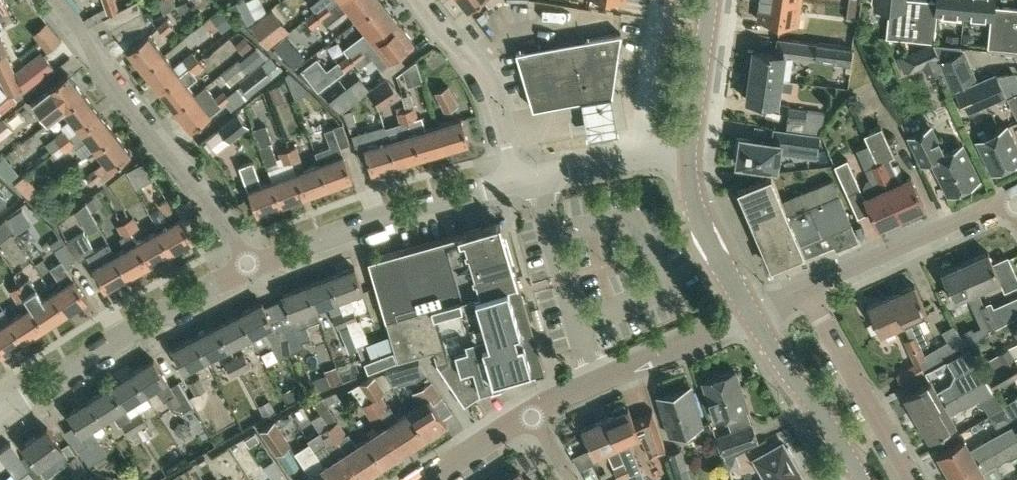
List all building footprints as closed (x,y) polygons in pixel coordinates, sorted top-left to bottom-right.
[(115,0),(104,0),(109,15),(103,18),(111,28),(141,12),(137,0),(119,10),(115,0)] [(230,5),(236,17),(240,15),(244,24),(254,20),(245,0),(241,0),(230,5)] [(308,20),(335,0),(321,0),(323,2),(305,16),(308,20)] [(308,20),(312,25),(321,18),(326,24),(348,6),(357,18),(380,0),(335,0),(308,20)] [(374,39),(399,21),(382,0),(380,0),(357,18),(374,39)] [(468,8),(478,0),(462,0),(468,8)] [(758,17),(798,23),(801,0),(760,0),(758,17)] [(917,39),(921,0),(872,0),(875,1),(875,5),(889,6),(886,36),(917,39)] [(917,39),(934,40),(937,11),(964,13),(965,0),(921,0),(917,39)] [(964,13),(991,16),(988,46),(1005,48),(1009,6),(993,4),(994,0),(965,0),(964,13)] [(859,7),(851,6),(849,18),(857,19),(859,7)] [(1005,48),(1016,49),(1016,6),(1009,6),(1005,48)] [(287,30),(269,8),(250,23),(268,45),(287,30)] [(141,12),(111,28),(118,38),(145,23),(141,12)] [(164,35),(174,27),(167,19),(158,26),(164,35)] [(399,21),(374,39),(362,49),(359,44),(349,52),(356,60),(363,54),(367,59),(371,55),(380,67),(390,59),(414,40),(399,21)] [(612,93),(621,31),(516,50),(533,107),(612,93)] [(126,49),(143,69),(163,53),(147,33),(126,49)] [(250,36),(210,61),(218,74),(258,49),(250,36)] [(782,78),(785,55),(814,60),(815,57),(851,63),(853,49),(824,44),(817,43),(792,39),(790,54),(748,47),(746,60),(751,61),(749,73),(782,78)] [(938,54),(933,42),(900,56),(906,71),(925,63),(924,60),(938,54)] [(964,49),(942,59),(953,85),(975,75),(964,49)] [(41,50),(15,70),(25,91),(55,67),(41,50)] [(173,66),(163,53),(143,69),(158,89),(198,57),(193,51),(173,66)] [(6,52),(0,55),(0,79),(3,85),(8,94),(23,87),(6,52)] [(356,60),(349,52),(339,60),(345,68),(356,60)] [(158,89),(174,109),(195,93),(187,83),(197,75),(194,72),(204,64),(198,57),(158,89)] [(263,57),(249,68),(245,63),(235,70),(246,85),(270,67),(263,57)] [(322,57),(306,69),(320,88),(336,75),(329,67),(322,57)] [(256,96),(280,79),(272,68),(248,85),(256,96)] [(63,107),(83,91),(67,72),(32,100),(47,120),(63,108),(63,107)] [(782,78),(749,73),(745,98),(778,103),(780,88),(792,90),(793,80),(782,78)] [(403,95),(387,76),(373,87),(380,110),(403,95)] [(979,81),(958,90),(968,113),(989,104),(979,81)] [(342,110),(359,94),(349,84),(332,100),(342,110)] [(205,85),(195,93),(174,109),(190,129),(210,113),(210,112),(229,97),(223,90),(215,97),(205,85)] [(449,85),(437,90),(435,92),(444,111),(459,104),(449,85)] [(69,135),(79,128),(99,112),(83,91),(63,107),(63,108),(70,117),(60,125),(62,128),(54,135),(54,136),(49,139),(54,146),(59,142),(69,135)] [(1009,97),(1016,114),(1016,93),(1009,97)] [(612,103),(581,108),(587,146),(618,141),(612,103)] [(414,105),(406,108),(420,156),(444,149),(437,124),(426,127),(422,114),(418,116),(414,105)] [(788,129),(819,134),(821,134),(824,112),(807,110),(807,109),(790,106),(788,119),(789,119),(788,129)] [(327,108),(314,117),(321,128),(334,120),(327,108)] [(351,108),(342,110),(346,121),(347,124),(355,122),(351,108)] [(400,135),(389,138),(396,163),(420,156),(406,108),(398,111),(401,121),(397,122),(400,135)] [(113,131),(114,130),(99,112),(79,128),(69,135),(59,142),(65,150),(73,144),(76,148),(88,139),(94,147),(113,131)] [(0,119),(0,138),(12,129),(3,117),(0,119)] [(461,117),(437,124),(444,149),(469,141),(461,117)] [(265,123),(253,127),(260,147),(269,144),(268,142),(271,141),(265,123)] [(949,193),(980,178),(963,142),(944,151),(930,123),(908,134),(922,163),(931,158),(949,193)] [(1016,160),(1016,141),(1008,123),(976,139),(993,172),(1016,160)] [(320,162),(329,185),(352,177),(333,125),(324,128),(330,145),(315,150),(320,162)] [(819,134),(788,129),(774,126),(771,140),(738,135),(736,151),(739,152),(738,162),(776,168),(779,151),(816,157),(819,134)] [(877,163),(901,215),(925,205),(911,175),(900,180),(890,157),(894,156),(880,126),(864,134),(877,163)] [(113,131),(94,147),(105,161),(94,169),(103,181),(115,171),(111,167),(131,152),(114,130),(113,131)] [(396,163),(389,138),(365,145),(372,170),(396,163)] [(261,148),(268,168),(274,165),(279,164),(272,144),(261,148)] [(288,149),(292,161),(296,171),(305,194),(329,185),(320,162),(305,168),(296,146),(288,149)] [(292,161),(288,149),(278,152),(283,164),(292,161)] [(861,188),(848,159),(834,164),(847,194),(861,188)] [(281,203),(272,180),(262,183),(253,160),(239,165),(248,189),(249,189),(257,212),(281,203)] [(901,215),(877,163),(865,168),(870,179),(867,181),(864,185),(868,194),(864,196),(878,226),(901,215)] [(281,203),(297,197),(305,194),(296,171),(272,180),(281,203)] [(802,244),(851,224),(833,178),(782,199),(772,173),(738,187),(749,214),(751,213),(772,264),(804,251),(802,244)] [(35,203),(45,192),(30,177),(19,187),(35,203)] [(11,204),(3,192),(0,194),(0,212),(11,204)] [(175,207),(167,198),(159,204),(167,214),(175,207)] [(126,221),(131,231),(140,227),(134,216),(126,221)] [(181,216),(159,228),(171,251),(194,238),(181,216)] [(13,231),(5,219),(0,224),(0,242),(13,231)] [(131,231),(126,221),(117,225),(122,235),(120,237),(126,247),(115,253),(128,275),(149,263),(137,241),(131,231)] [(491,389),(505,385),(544,373),(500,221),(398,250),(370,258),(398,362),(433,352),(436,364),(464,405),(491,389)] [(159,228),(137,241),(149,263),(171,251),(159,228)] [(92,265),(105,288),(128,275),(115,253),(109,242),(96,250),(90,239),(82,244),(77,235),(68,241),(79,259),(88,254),(94,265),(92,265)] [(64,243),(55,249),(62,261),(51,267),(62,285),(52,291),(66,312),(88,298),(74,276),(73,277),(67,268),(75,263),(64,243)] [(964,261),(977,290),(1001,280),(1005,289),(1016,284),(1016,276),(1008,255),(993,261),(988,250),(964,261)] [(953,300),(977,290),(964,261),(941,271),(953,300)] [(330,276),(339,299),(343,311),(348,324),(357,321),(352,308),(355,307),(351,295),(364,291),(354,267),(330,276)] [(339,299),(330,276),(305,285),(314,308),(339,299)] [(25,294),(31,304),(45,325),(66,312),(52,291),(42,297),(29,277),(18,284),(24,293),(25,294)] [(915,362),(926,357),(921,347),(929,343),(918,317),(927,312),(914,283),(891,294),(904,323),(903,323),(910,337),(904,340),(915,362)] [(24,293),(18,284),(11,289),(18,299),(25,294),(24,293)] [(314,308),(305,285),(282,293),(293,323),(287,327),(297,349),(304,345),(302,340),(311,337),(307,325),(318,321),(314,308)] [(904,323),(891,294),(867,304),(880,333),(903,323),(904,323)] [(297,349),(287,327),(278,331),(263,301),(239,313),(251,336),(257,348),(268,342),(269,344),(272,343),(280,358),(295,350),(297,349)] [(994,313),(994,312),(989,302),(978,307),(983,317),(994,313)] [(994,312),(994,313),(1000,325),(1016,315),(1016,310),(1014,303),(994,312)] [(11,318),(25,339),(45,325),(31,304),(11,318)] [(348,324),(343,311),(333,315),(337,328),(348,324)] [(251,336),(239,313),(218,324),(230,347),(251,336)] [(994,313),(983,317),(989,330),(1000,325),(994,313)] [(11,318),(0,325),(0,350),(2,354),(25,339),(11,318)] [(955,324),(966,345),(977,338),(965,318),(955,324)] [(230,347),(218,324),(195,336),(206,359),(230,347)] [(955,351),(966,345),(955,324),(943,330),(955,351)] [(206,359),(195,336),(172,348),(183,370),(206,359)] [(1008,346),(998,352),(999,353),(980,364),(986,375),(1005,363),(1015,357),(1008,346)] [(951,382),(937,390),(931,379),(904,394),(917,416),(944,401),(958,393),(984,378),(966,347),(948,358),(956,372),(951,382)] [(242,370),(252,365),(245,352),(235,357),(242,370)] [(1015,357),(1005,363),(986,375),(994,388),(1016,374),(1016,356),(1015,357)] [(242,370),(235,357),(225,361),(233,375),(242,370)] [(154,358),(133,372),(146,393),(156,387),(165,401),(166,401),(171,409),(181,403),(167,380),(168,379),(154,358)] [(919,361),(896,374),(903,385),(926,371),(919,361)] [(419,362),(407,365),(416,379),(427,372),(419,362)] [(747,409),(749,408),(736,370),(703,381),(716,419),(726,416),(731,430),(716,436),(722,453),(758,441),(747,409)] [(111,385),(124,407),(146,393),(133,372),(111,385)] [(372,398),(380,411),(389,405),(381,392),(384,390),(374,375),(360,380),(372,398)] [(189,382),(195,394),(206,389),(200,377),(189,382)] [(963,403),(964,404),(992,388),(985,377),(984,378),(958,393),(963,403)] [(440,394),(430,379),(413,391),(421,404),(409,411),(424,435),(426,434),(429,438),(439,431),(436,427),(446,421),(432,399),(440,394)] [(131,417),(124,407),(111,385),(90,399),(103,420),(113,414),(120,425),(122,423),(129,435),(130,434),(136,442),(144,437),(138,429),(131,417)] [(670,434),(703,424),(691,385),(658,396),(670,434)] [(944,401),(917,416),(930,439),(957,423),(949,411),(963,403),(958,393),(944,401)] [(380,411),(372,398),(362,404),(371,417),(380,411)] [(91,428),(103,420),(90,399),(68,413),(88,445),(81,449),(90,464),(107,453),(91,428)] [(629,439),(639,434),(650,455),(666,449),(653,408),(633,417),(628,406),(626,407),(624,403),(613,408),(614,412),(605,417),(632,473),(642,468),(629,439)] [(388,424),(404,448),(424,435),(409,411),(388,424)] [(131,417),(138,429),(147,423),(140,412),(131,417)] [(627,463),(605,417),(581,428),(594,456),(607,450),(615,468),(614,468),(619,479),(632,473),(627,463)] [(275,418),(261,427),(276,450),(290,442),(275,418)] [(356,444),(348,431),(347,432),(338,419),(329,425),(338,438),(337,439),(345,451),(346,451),(362,475),(383,462),(367,437),(356,444)] [(951,476),(974,462),(1016,437),(1016,427),(1015,423),(1014,423),(971,448),(965,438),(938,453),(951,476)] [(383,462),(404,448),(388,424),(367,437),(383,462)] [(329,445),(337,439),(338,438),(329,425),(320,431),(329,445)] [(67,461),(77,477),(87,470),(77,454),(70,458),(48,427),(23,444),(39,464),(48,476),(67,461)] [(255,433),(246,439),(250,445),(259,439),(255,433)] [(983,470),(997,463),(997,464),(1010,457),(1014,463),(1016,461),(1016,437),(974,462),(951,476),(953,479),(989,479),(983,470)] [(325,464),(310,441),(295,450),(310,473),(303,478),(304,479),(336,479),(325,464)] [(783,442),(755,458),(767,478),(763,479),(802,479),(804,478),(791,456),(793,455),(794,454),(789,446),(787,445),(785,446),(783,442)] [(681,448),(669,452),(678,479),(692,479),(681,448)] [(29,468),(16,449),(5,457),(18,475),(29,468)] [(362,475),(346,451),(345,451),(325,464),(336,479),(355,479),(362,475)] [(138,471),(144,479),(155,473),(149,464),(138,471)] [(29,470),(20,477),(22,479),(37,479),(29,470)] [(503,479),(524,479),(518,470),(503,479)]
